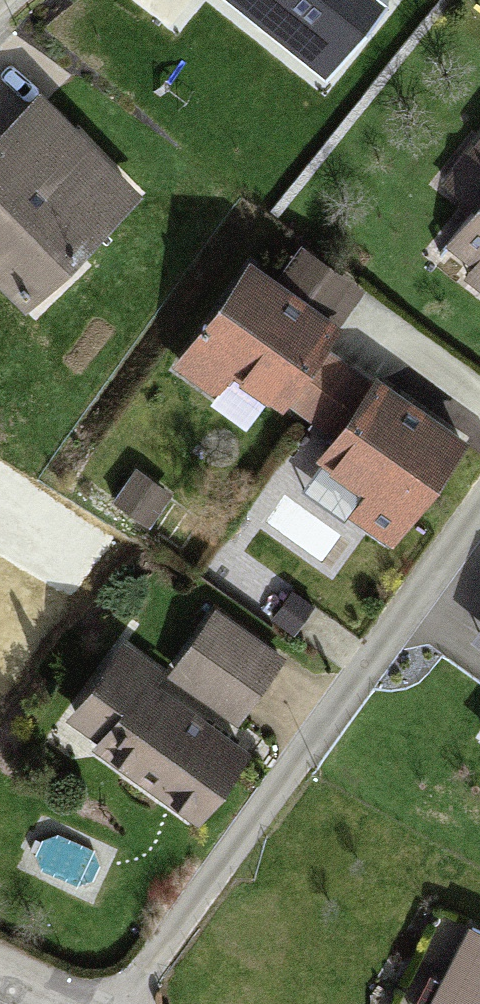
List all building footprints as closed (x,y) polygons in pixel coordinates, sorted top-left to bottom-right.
[(209,0),(142,0),(181,33),(209,0)] [(324,81),(390,1),(389,0),(227,0),(324,81)] [(43,104),(0,146),(0,278),(31,308),(139,200),(43,104)] [(442,190),(479,220),(479,143),(442,190)] [(458,251),(479,269),(479,224),(458,251)] [(337,337),(253,278),(181,382),(220,410),(244,377),(319,429),(353,379),(322,358),(337,337)] [(469,458),(378,394),(328,464),(374,497),(355,524),(399,555),(469,458)] [(219,625),(181,682),(242,724),(281,668),(219,625)] [(471,643),(479,650),(479,631),(471,643)] [(119,677),(82,731),(220,824),(257,769),(119,677)] [(448,1003),(479,1003),(479,946),(479,945),(448,1003)]
